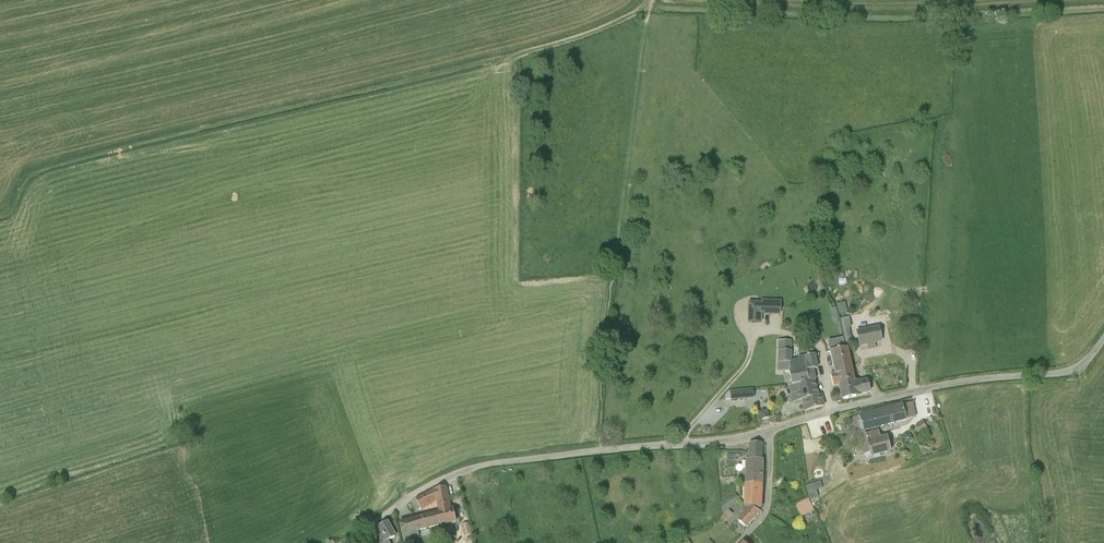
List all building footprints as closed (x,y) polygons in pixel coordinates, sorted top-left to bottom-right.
[(781,316),(782,301),(763,300),(762,314),(781,316)] [(760,323),(762,303),(749,302),(748,322),(760,323)] [(847,312),(845,302),(837,304),(839,314),(847,312)] [(850,328),(852,327),(850,317),(840,319),(846,347),(853,345),(850,328)] [(883,342),(880,326),(856,330),(859,346),(867,345),(868,350),(876,349),(875,343),(883,342)] [(791,361),(792,342),(780,341),(778,371),(790,372),(792,386),(814,380),(811,369),(818,368),(815,354),(806,356),(806,358),(791,361)] [(856,380),(849,353),(848,347),(830,351),(835,374),(831,375),(833,385),(840,384),(856,380)] [(789,387),(790,392),(793,403),(803,400),(806,411),(824,406),(822,398),(821,398),(816,400),(815,397),(818,396),(814,380),(792,386),(789,387)] [(870,391),(867,380),(858,381),(858,380),(856,380),(840,384),(843,400),(857,397),(857,394),(870,391)] [(744,390),(730,391),(731,399),(745,398),(744,390)] [(744,390),(745,398),(754,397),(754,390),(744,390)] [(907,421),(906,418),(915,416),(912,403),(895,407),(887,409),(891,424),(892,425),(907,421)] [(865,431),(892,425),(891,424),(887,409),(860,416),(860,417),(852,419),(855,429),(857,436),(866,433),(865,431)] [(760,412),(762,420),(769,418),(767,410),(760,412)] [(926,427),(931,425),(928,419),(916,426),(920,433),(928,429),(926,427)] [(887,436),(881,438),(879,430),(866,433),(857,436),(859,444),(860,444),(863,455),(871,453),(872,456),(891,451),(887,436)] [(905,442),(910,443),(913,439),(911,434),(906,434),(903,438),(905,442)] [(749,459),(761,460),(762,443),(750,444),(749,459)] [(761,460),(749,459),(746,459),(745,484),(762,484),(761,460)] [(814,491),(812,483),(805,484),(807,492),(814,491)] [(760,508),(762,484),(745,484),(744,505),(760,508)] [(440,526),(446,524),(456,521),(453,510),(451,510),(449,502),(446,487),(435,490),(438,500),(441,512),(437,513),(440,526)] [(417,511),(438,500),(435,490),(428,493),(413,502),(417,511)] [(736,493),(721,502),(724,514),(739,499),(736,493)] [(809,498),(796,505),(801,517),(814,511),(809,498)] [(759,512),(757,511),(751,508),(744,506),(741,511),(743,513),(738,520),(746,527),(759,512)] [(418,532),(440,526),(437,513),(415,519),(400,523),(405,542),(420,538),(418,532)] [(393,532),(388,522),(372,530),(377,540),(371,542),(389,542),(388,540),(395,537),(393,532)]
